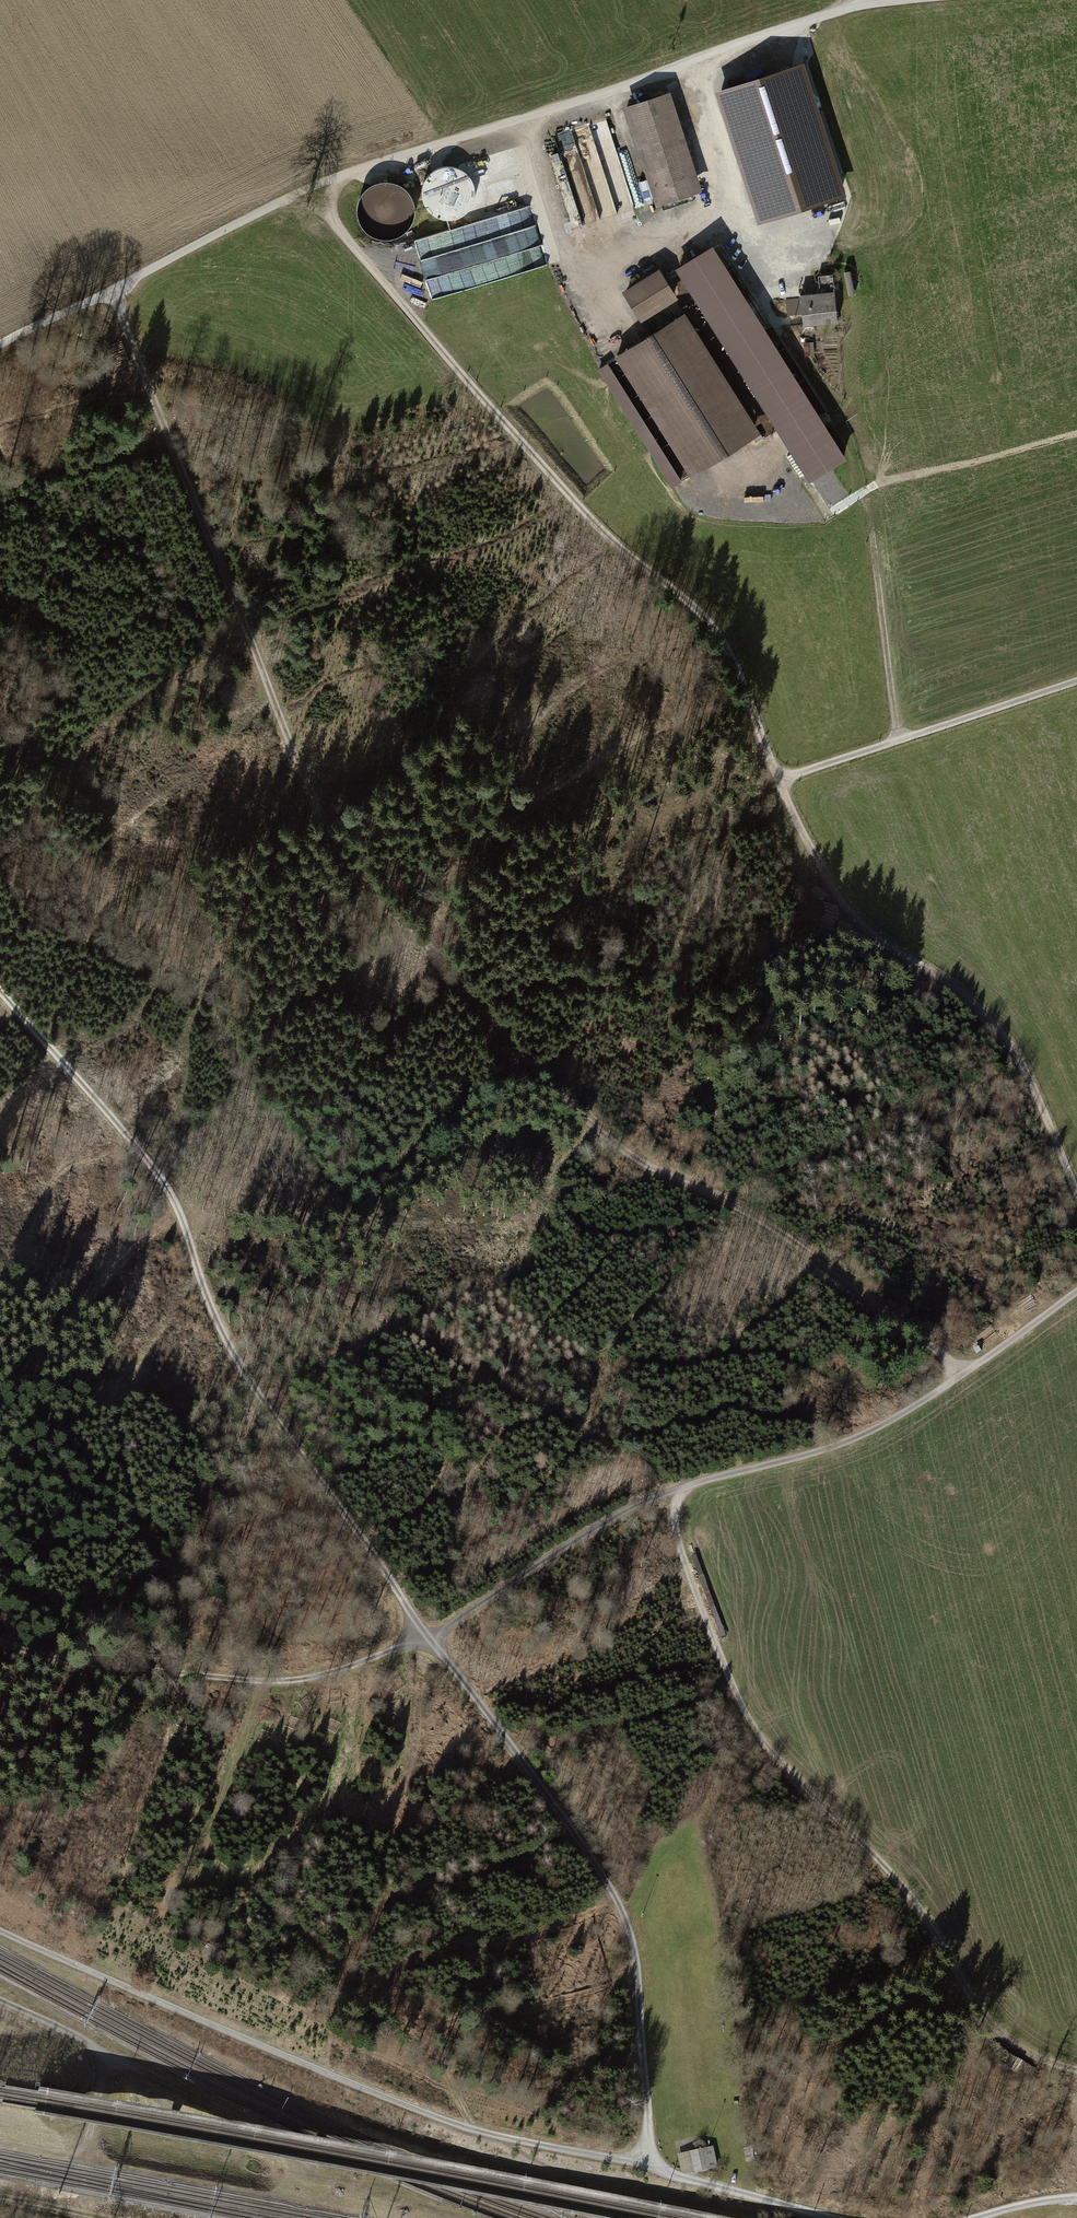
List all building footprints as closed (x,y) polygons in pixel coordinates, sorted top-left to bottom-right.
[(805,65),(717,92),(759,225),(847,197),(805,65)] [(671,91),(624,106),(657,206),(703,191),(671,91)] [(572,227),(636,209),(611,119),(547,136),(572,227)] [(401,234),(408,228),(413,220),(414,210),(413,202),(409,194),(402,187),(394,184),(385,182),(377,184),(368,189),(362,196),(359,204),(358,214),(361,223),(367,230),(374,235),(383,238),(392,237),(401,234)] [(471,220),(418,233),(432,293),(446,290),(442,269),(453,266),(449,248),(476,242),(471,220)] [(713,247),(675,271),(808,484),(846,460),(713,247)] [(660,268),(623,291),(642,322),(679,298),(660,268)] [(835,291),(801,294),(804,326),(839,322),(835,291)] [(615,357),(691,478),(762,433),(685,312),(615,357)] [(607,364),(597,370),(672,489),(682,483),(607,364)] [(421,2013),(414,2008),(408,2017),(415,2022),(421,2013)] [(713,2146),(677,2154),(681,2170),(694,2172),(718,2167),(713,2146)] [(753,2147),(744,2148),(746,2162),(755,2161),(753,2147)]
